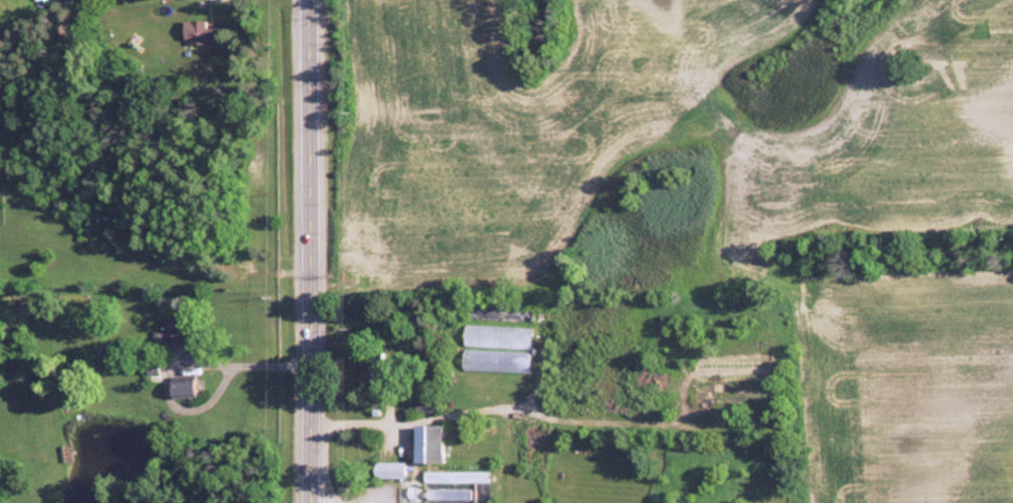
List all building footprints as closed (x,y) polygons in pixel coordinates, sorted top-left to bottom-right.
[(188,45),(219,44),(219,28),(206,28),(206,21),(187,22),(188,45)] [(532,322),(532,312),(504,311),(504,322),(532,322)] [(178,318),(164,318),(164,345),(178,345),(178,318)] [(531,328),(463,325),(462,346),(530,349),(531,328)] [(529,372),(529,351),(462,350),(462,372),(529,372)] [(382,357),(360,357),(360,382),(382,382),(382,357)] [(171,399),(195,394),(192,378),(168,383),(171,399)] [(693,380),(693,397),(761,397),(761,380),(693,380)] [(414,426),(414,464),(441,464),(441,426),(414,426)] [(373,478),(405,478),(405,463),(373,462),(373,478)]
